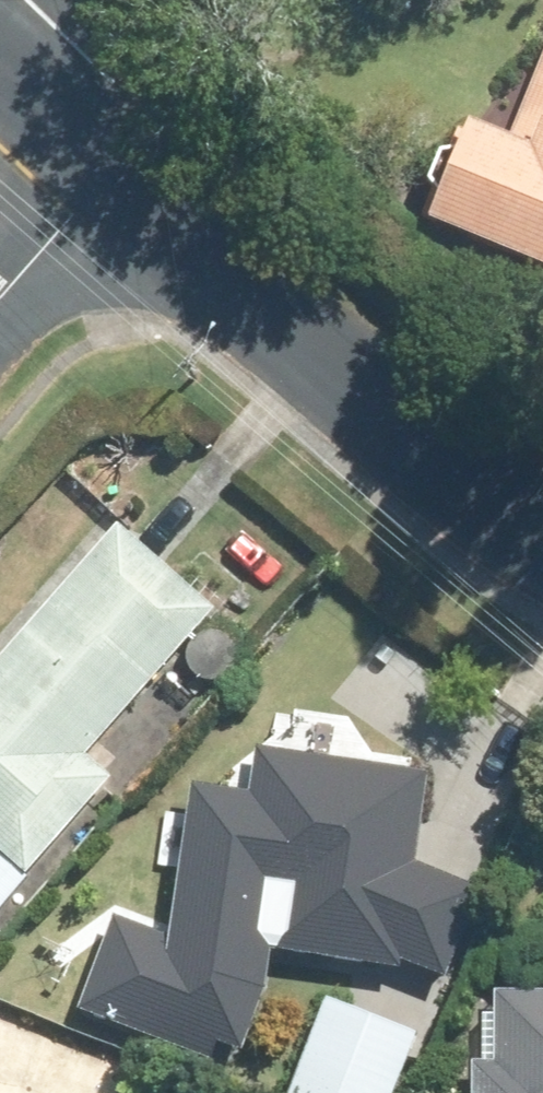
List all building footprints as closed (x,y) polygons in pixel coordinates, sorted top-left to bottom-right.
[(542,300),(542,96),(513,170),(466,150),(428,243),(447,252),(443,260),(542,300)] [(7,844),(0,852),(0,905),(115,768),(93,750),(222,597),(118,510),(0,651),(0,838),(7,844)] [(276,938),(395,954),(387,975),(443,994),(447,983),(457,988),(490,895),(431,872),(417,911),(412,911),(434,758),(260,732),(238,880),(260,884),(252,926),(277,929),(276,938)] [(69,939),(57,969),(88,981),(78,1007),(215,1060),(257,953),(84,886),(65,937),(69,939)] [(498,982),(497,1006),(486,1006),(485,1053),(477,1053),(476,1092),(542,1092),(542,983),(498,982)] [(290,1091),(294,1092),(394,1092),(421,1024),(330,989),(290,1091)]
